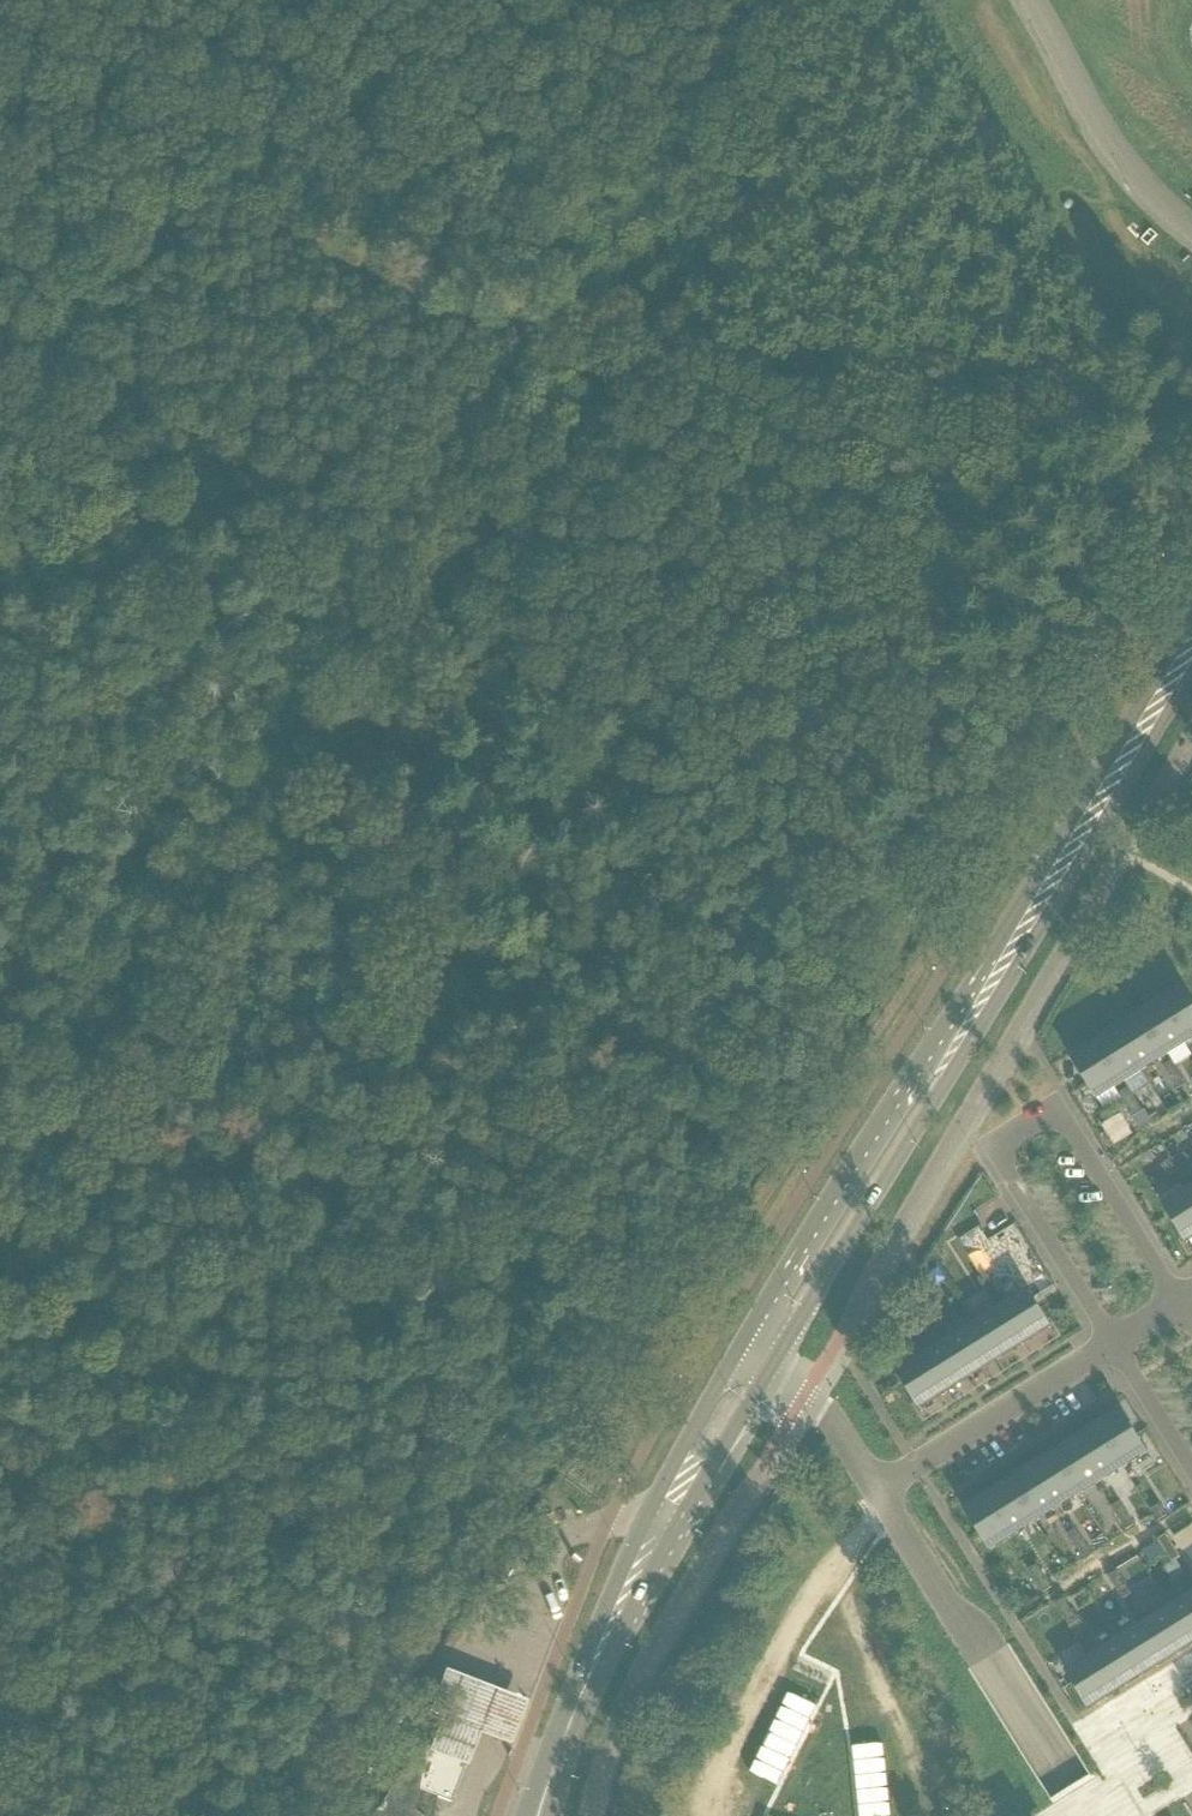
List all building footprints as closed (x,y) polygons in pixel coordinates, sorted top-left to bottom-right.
[(1160,1001),(1176,1026),(1186,1043),(1188,1042),(1191,1039),(1191,1003),(1182,987),(1170,994),(1169,993),(1168,994),(1169,995),(1160,1001)] [(1147,1009),(1137,1015),(1153,1040),(1164,1057),(1166,1055),(1167,1055),(1186,1043),(1176,1026),(1160,1001),(1148,1008),(1147,1007),(1146,1008),(1147,1009)] [(1126,1022),(1115,1029),(1131,1055),(1141,1071),(1144,1069),(1164,1057),(1153,1040),(1137,1015),(1128,1021),(1127,1019),(1125,1020),(1126,1022)] [(1103,1036),(1093,1043),(1109,1069),(1119,1085),(1123,1082),(1141,1071),(1131,1055),(1115,1029),(1104,1036),(1103,1034),(1102,1035),(1103,1036)] [(1082,1049),(1070,1057),(1096,1099),(1101,1096),(1119,1085),(1109,1069),(1093,1043),(1083,1048),(1083,1047),(1081,1048),(1082,1049)] [(1170,1062),(1163,1066),(1170,1078),(1177,1073),(1179,1072),(1172,1061),(1170,1062)] [(1177,1073),(1170,1078),(1173,1083),(1177,1089),(1179,1088),(1186,1084),(1186,1083),(1182,1077),(1179,1072),(1177,1073)] [(1127,1089),(1119,1093),(1126,1105),(1133,1101),(1135,1100),(1128,1088),(1127,1089)] [(1133,1101),(1126,1105),(1130,1111),(1133,1116),(1142,1111),(1139,1105),(1135,1100),(1133,1101)] [(1169,1159),(1161,1165),(1168,1176),(1177,1171),(1169,1159)] [(1162,1205),(1176,1227),(1183,1238),(1186,1243),(1188,1242),(1187,1241),(1189,1240),(1191,1238),(1191,1194),(1189,1189),(1188,1188),(1181,1193),(1162,1205)] [(986,1274),(977,1279),(984,1291),(993,1286),(986,1274)] [(993,1286),(984,1291),(991,1302),(1000,1297),(993,1286)] [(1008,1301),(1000,1306),(1003,1310),(1010,1320),(1014,1327),(1024,1343),(1027,1341),(1049,1328),(1049,1329),(1050,1328),(1048,1323),(1041,1312),(1039,1310),(1026,1289),(1008,1301)] [(935,1306),(926,1311),(933,1323),(942,1318),(935,1306)] [(1000,1306),(975,1322),(988,1343),(998,1359),(1001,1357),(1022,1344),(1023,1345),(1024,1344),(1024,1343),(1014,1327),(1010,1320),(1003,1310),(1000,1306)] [(942,1318),(933,1323),(940,1334),(949,1329),(942,1318)] [(949,1338),(948,1338),(961,1361),(971,1376),(972,1377),(973,1376),(972,1375),(976,1373),(997,1360),(998,1361),(999,1360),(998,1359),(988,1343),(975,1322),(958,1332),(949,1338)] [(903,1325),(895,1331),(902,1343),(911,1337),(903,1325)] [(927,1352),(922,1354),(926,1360),(936,1377),(945,1392),(946,1393),(948,1392),(947,1391),(951,1388),(971,1376),(961,1361),(948,1338),(927,1352)] [(918,1357),(896,1371),(901,1379),(917,1404),(920,1409),(921,1409),(921,1407),(923,1406),(945,1392),(936,1377),(926,1360),(922,1354),(918,1357)] [(1106,1419),(1097,1424),(1107,1439),(1112,1448),(1124,1467),(1145,1453),(1146,1453),(1131,1428),(1120,1410),(1119,1411),(1107,1418),(1107,1417),(1105,1417),(1106,1419)] [(1086,1432),(1075,1438),(1085,1453),(1101,1481),(1102,1480),(1123,1467),(1124,1467),(1112,1448),(1107,1439),(1097,1424),(1087,1431),(1086,1429),(1085,1430),(1086,1432)] [(1062,1446),(1053,1452),(1063,1468),(1079,1494),(1081,1493),(1101,1481),(1085,1453),(1075,1438),(1063,1445),(1063,1444),(1061,1445),(1062,1446)] [(1042,1459),(1031,1466),(1041,1482),(1057,1508),(1058,1507),(1079,1494),(1063,1468),(1053,1452),(1043,1458),(1042,1457),(1041,1458),(1042,1459)] [(1018,1474),(1008,1480),(1018,1496),(1035,1522),(1037,1521),(1057,1508),(1041,1482),(1031,1466),(1019,1473),(1019,1472),(1017,1472),(1018,1474)] [(998,1486),(986,1494),(996,1511),(1012,1536),(1015,1534),(1035,1522),(1018,1496),(1008,1480),(999,1486),(999,1484),(997,1485),(998,1486)] [(976,1500),(964,1508),(979,1533),(990,1550),(994,1547),(1012,1536),(996,1511),(986,1494),(977,1499),(976,1498),(975,1499),(976,1500)] [(1120,1501),(1111,1507),(1118,1518),(1119,1518),(1127,1513),(1120,1501)] [(1160,1504),(1151,1509),(1158,1521),(1167,1516),(1160,1504)] [(1119,1518),(1118,1518),(1126,1530),(1134,1525),(1134,1524),(1127,1513),(1119,1518)] [(1076,1529),(1067,1534),(1074,1546),(1075,1545),(1083,1540),(1082,1539),(1076,1529)] [(1166,1534),(1157,1540),(1162,1547),(1164,1551),(1172,1547),(1173,1546),(1166,1534)] [(1075,1545),(1074,1546),(1082,1557),(1083,1557),(1090,1552),(1089,1550),(1083,1540),(1075,1545)] [(1172,1547),(1164,1551),(1168,1557),(1172,1563),(1179,1558),(1180,1557),(1173,1546),(1172,1547)] [(1037,1564),(1028,1570),(1036,1581),(1044,1576),(1037,1564)] [(1117,1570),(1108,1576),(1113,1583),(1115,1587),(1123,1582),(1124,1582),(1117,1570)] [(1044,1576),(1036,1581),(1043,1593),(1044,1592),(1051,1587),(1051,1586),(1044,1576)] [(1123,1582),(1115,1587),(1119,1594),(1123,1599),(1130,1594),(1131,1593),(1124,1582),(1123,1582)] [(1169,1606),(1170,1607),(1191,1643),(1191,1592),(1169,1606)] [(1063,1598),(1055,1604),(1062,1615),(1063,1615),(1070,1610),(1069,1607),(1063,1598)] [(1143,1622),(1144,1624),(1167,1660),(1176,1654),(1177,1655),(1178,1654),(1177,1653),(1181,1650),(1191,1644),(1191,1643),(1170,1607),(1169,1606),(1155,1615),(1143,1622)] [(1063,1615),(1062,1615),(1069,1627),(1070,1626),(1078,1621),(1075,1618),(1070,1610),(1063,1615)] [(1143,1622),(1117,1638),(1141,1676),(1156,1666),(1157,1668),(1158,1667),(1157,1665),(1165,1661),(1167,1660),(1144,1624),(1143,1622)] [(1141,1676),(1117,1638),(1091,1655),(1115,1692),(1141,1676)] [(1091,1655),(1065,1671),(1089,1708),(1091,1707),(1104,1698),(1105,1700),(1107,1699),(1106,1697),(1115,1692),(1091,1655)] [(432,1749),(465,1762),(474,1737),(492,1743),(509,1749),(527,1704),(511,1698),(448,1674),(443,1673),(438,1689),(428,1717),(441,1723),(432,1749)] [(788,1694),(783,1704),(789,1709),(810,1719),(816,1706),(795,1696),(788,1694)] [(781,1707),(776,1718),(782,1722),(804,1733),(810,1720),(789,1709),(781,1707)] [(775,1720),(770,1731),(776,1735),(797,1746),(803,1733),(782,1723),(775,1720)] [(768,1734),(763,1745),(765,1747),(790,1759),(797,1746),(771,1734),(768,1734)] [(876,1744),(852,1747),(854,1761),(877,1758),(885,1756),(883,1745),(876,1744)] [(436,1796),(450,1802),(465,1762),(432,1749),(420,1745),(371,1815),(433,1815),(436,1796)] [(762,1747),(756,1758),(763,1762),(784,1773),(790,1760),(769,1749),(762,1747)] [(877,1759),(854,1761),(855,1776),(879,1773),(886,1771),(885,1759),(877,1759)] [(755,1761),(750,1771),(756,1776),(777,1786),(784,1773),(762,1763),(755,1761)] [(879,1774),(855,1776),(857,1790),(880,1788),(888,1786),(886,1774),(879,1774)] [(880,1789),(857,1791),(858,1805),(882,1803),(889,1801),(888,1789),(880,1789)] [(858,1806),(859,1815),(890,1815),(891,1815),(889,1804),(882,1804),(858,1806)]
